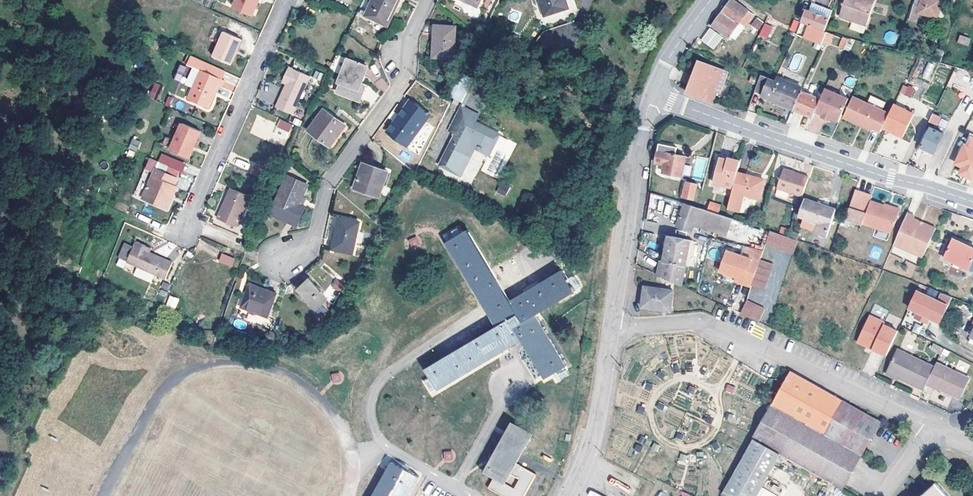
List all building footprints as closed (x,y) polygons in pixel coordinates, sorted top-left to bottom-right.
[(234,7),(254,16),(261,0),(237,0),(234,7)] [(401,0),(373,0),(366,14),(362,12),(361,14),(387,27),(400,3),(401,0)] [(544,16),(569,9),(566,0),(541,0),(542,2),(541,2),(544,16)] [(728,38),(740,22),(746,27),(754,15),(733,0),(732,0),(713,27),(728,38)] [(867,26),(875,1),(872,0),(845,0),(839,16),(867,26)] [(927,22),(936,25),(944,1),(942,0),(916,0),(909,21),(916,24),(919,14),(928,16),(927,22)] [(808,10),(803,21),(810,23),(805,38),(822,45),(827,32),(825,32),(834,10),(817,3),(812,5),(810,10),(808,10)] [(759,18),(753,27),(759,31),(765,22),(759,18)] [(793,19),(789,30),(794,32),(799,21),(793,19)] [(798,35),(805,38),(810,23),(803,21),(798,35)] [(437,25),(431,61),(451,64),(457,28),(437,25)] [(708,28),(700,42),(715,49),(722,36),(708,28)] [(233,63),(242,39),(226,32),(215,55),(230,62),(233,63)] [(850,39),(827,32),(822,45),(825,45),(825,44),(845,50),(850,39)] [(957,43),(968,46),(970,38),(959,35),(957,43)] [(936,63),(942,65),(945,53),(940,51),(936,63)] [(229,72),(192,54),(188,64),(195,67),(225,81),(229,72)] [(229,65),(230,62),(215,55),(214,58),(229,65)] [(348,59),(338,82),(341,84),(338,92),(360,101),(363,93),(358,91),(368,68),(348,59)] [(712,102),(716,92),(724,71),(700,62),(689,90),(688,92),(712,102)] [(921,77),(928,81),(936,66),(928,62),(921,77)] [(225,81),(195,67),(187,84),(195,87),(189,99),(209,108),(219,87),(222,88),(225,81)] [(288,84),(277,108),(294,116),(312,76),(290,67),(284,82),(288,84)] [(724,71),(716,92),(720,93),(728,73),(724,71)] [(803,89),(777,78),(776,80),(761,74),(755,91),(763,94),(762,97),(794,110),(803,89)] [(844,84),(852,87),(855,80),(847,77),(844,84)] [(156,100),(162,85),(154,82),(148,97),(156,100)] [(902,83),(896,101),(908,105),(914,87),(902,83)] [(840,95),(849,99),(854,90),(844,85),(840,95)] [(815,114),(823,117),(824,115),(831,118),(839,121),(849,99),(840,95),(827,89),(815,114)] [(454,100),(463,101),(464,91),(455,90),(454,100)] [(803,91),(794,110),(813,118),(821,99),(803,91)] [(881,132),(883,127),(894,106),(872,95),(868,103),(854,96),(844,117),(861,125),(862,122),(873,128),(881,132)] [(172,107),(175,98),(167,96),(165,105),(172,107)] [(409,101),(386,132),(406,146),(426,119),(425,119),(428,115),(409,101)] [(894,106),(883,127),(904,137),(915,114),(895,104),(894,106)] [(455,136),(441,163),(459,172),(473,145),(488,153),(498,134),(475,123),(479,116),(462,107),(449,132),(455,136)] [(324,110),(309,130),(330,146),(345,126),(324,110)] [(935,113),(930,122),(939,126),(943,118),(935,113)] [(279,119),(276,127),(290,131),(293,124),(279,119)] [(201,132),(182,124),(171,150),(189,158),(201,132)] [(941,142),(944,134),(932,128),(922,147),(940,156),(946,145),(941,142)] [(479,171),(501,179),(515,141),(498,135),(490,157),(473,150),(461,180),(474,185),(479,171)] [(136,152),(141,142),(133,137),(128,148),(136,152)] [(969,146),(966,144),(957,163),(964,167),(961,173),(972,179),(972,178),(972,139),(969,146)] [(659,150),(676,154),(678,147),(660,143),(658,150),(659,150)] [(676,154),(659,150),(656,162),(665,164),(664,172),(682,176),(686,156),(676,154)] [(149,156),(147,163),(152,166),(150,169),(154,171),(142,197),(167,208),(176,186),(174,185),(177,177),(165,172),(168,164),(149,156)] [(704,179),(706,157),(694,156),(692,178),(704,179)] [(735,188),(739,173),(742,162),(729,159),(728,161),(720,158),(714,182),(735,188)] [(361,163),(353,188),(377,197),(386,172),(361,163)] [(266,179),(269,180),(273,172),(257,164),(252,173),(266,179)] [(137,188),(143,190),(150,172),(144,170),(137,188)] [(780,189),(805,198),(812,178),(787,170),(780,189)] [(765,180),(739,173),(735,188),(729,209),(739,212),(744,196),(759,200),(765,180)] [(288,176),(272,213),(298,224),(305,208),(299,205),(308,184),(288,176)] [(269,180),(266,179),(262,187),(269,191),(273,182),(269,180)] [(500,182),(496,193),(506,196),(510,185),(500,182)] [(687,182),(684,197),(695,199),(698,184),(687,182)] [(232,188),(217,219),(238,228),(252,197),(232,188)] [(892,233),(900,212),(885,206),(885,205),(871,200),(873,197),(856,191),(846,218),(843,217),(840,225),(860,232),(863,223),(892,233)] [(821,204),(805,198),(799,215),(805,217),(802,224),(817,230),(816,232),(827,236),(836,209),(827,206),(828,203),(822,201),(821,204)] [(885,206),(900,212),(901,208),(886,202),(885,205),(885,206)] [(698,207),(685,203),(677,227),(691,231),(693,224),(724,234),(729,221),(730,217),(727,216),(720,214),(709,211),(699,207),(698,207)] [(709,211),(720,214),(722,206),(711,203),(709,211)] [(924,256),(925,253),(937,228),(915,218),(916,217),(909,214),(895,244),(924,256)] [(340,220),(333,251),(353,255),(359,224),(340,220)] [(765,242),(794,252),(798,240),(797,239),(791,237),(788,236),(770,230),(765,242)] [(877,230),(875,236),(886,239),(888,234),(877,230)] [(499,328),(427,370),(439,391),(523,340),(546,379),(567,367),(537,316),(575,294),(563,273),(511,303),(468,231),(448,243),(499,328)] [(416,235),(407,241),(413,250),(421,244),(416,235)] [(664,261),(686,266),(691,244),(692,244),(693,240),(670,235),(664,261)] [(945,258),(972,271),(972,248),(954,239),(945,258)] [(130,251),(122,247),(118,256),(164,278),(172,261),(149,251),(151,247),(136,240),(133,245),(130,251)] [(125,241),(122,247),(130,251),(133,245),(125,241)] [(742,281),(752,284),(760,260),(728,249),(721,270),(736,276),(743,278),(742,281)] [(223,253),(219,260),(232,266),(235,258),(223,253)] [(760,260),(752,284),(765,289),(774,262),(761,258),(760,260)] [(658,273),(682,284),(686,266),(664,261),(660,260),(658,273)] [(341,293),(346,285),(335,278),(330,286),(341,293)] [(309,280),(297,290),(316,311),(327,300),(309,280)] [(647,285),(644,306),(674,310),(677,290),(647,285)] [(251,286),(242,310),(269,320),(277,296),(251,286)] [(748,297),(755,298),(756,288),(750,287),(748,297)] [(917,291),(909,308),(919,312),(917,317),(927,322),(929,317),(941,322),(952,297),(942,293),(939,301),(917,291)] [(169,295),(165,305),(175,309),(179,299),(169,295)] [(747,299),(743,312),(761,319),(766,306),(747,299)] [(873,348),(887,355),(898,331),(884,324),(885,322),(870,315),(859,339),(874,346),(873,348)] [(874,346),(859,339),(858,341),(873,348),(874,346)] [(941,354),(942,353),(944,347),(935,342),(932,349),(941,354)] [(944,347),(942,353),(948,356),(951,351),(944,347)] [(926,385),(928,380),(935,367),(897,349),(887,371),(924,389),(926,385)] [(937,363),(935,367),(928,380),(940,386),(939,388),(960,398),(970,378),(937,363)] [(341,372),(331,373),(332,383),(342,382),(341,372)] [(791,372),(786,380),(785,382),(723,495),(724,495),(758,495),(781,453),(843,488),(880,422),(791,372)] [(938,390),(939,388),(940,386),(928,380),(926,385),(938,390)] [(488,489),(500,495),(525,495),(536,477),(516,465),(533,435),(512,424),(484,473),(494,479),(488,489)] [(444,461),(454,460),(453,450),(443,452),(444,461)] [(419,479),(392,464),(374,495),(410,495),(419,479)] [(922,495),(949,495),(937,483),(922,495)]
